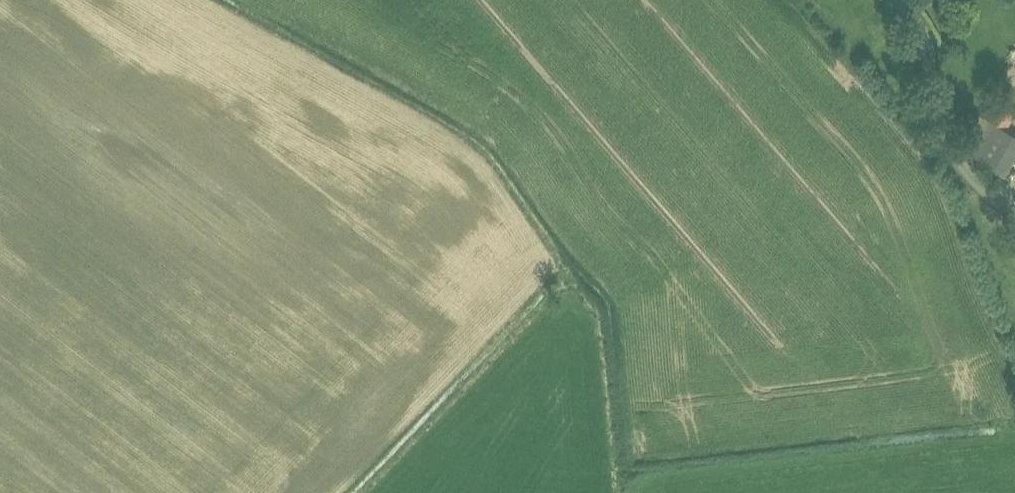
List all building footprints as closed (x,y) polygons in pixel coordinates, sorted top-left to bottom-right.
[(1003,173),(1014,152),(1014,133),(1005,127),(1014,109),(1014,107),(999,98),(968,153),(1003,173)]
